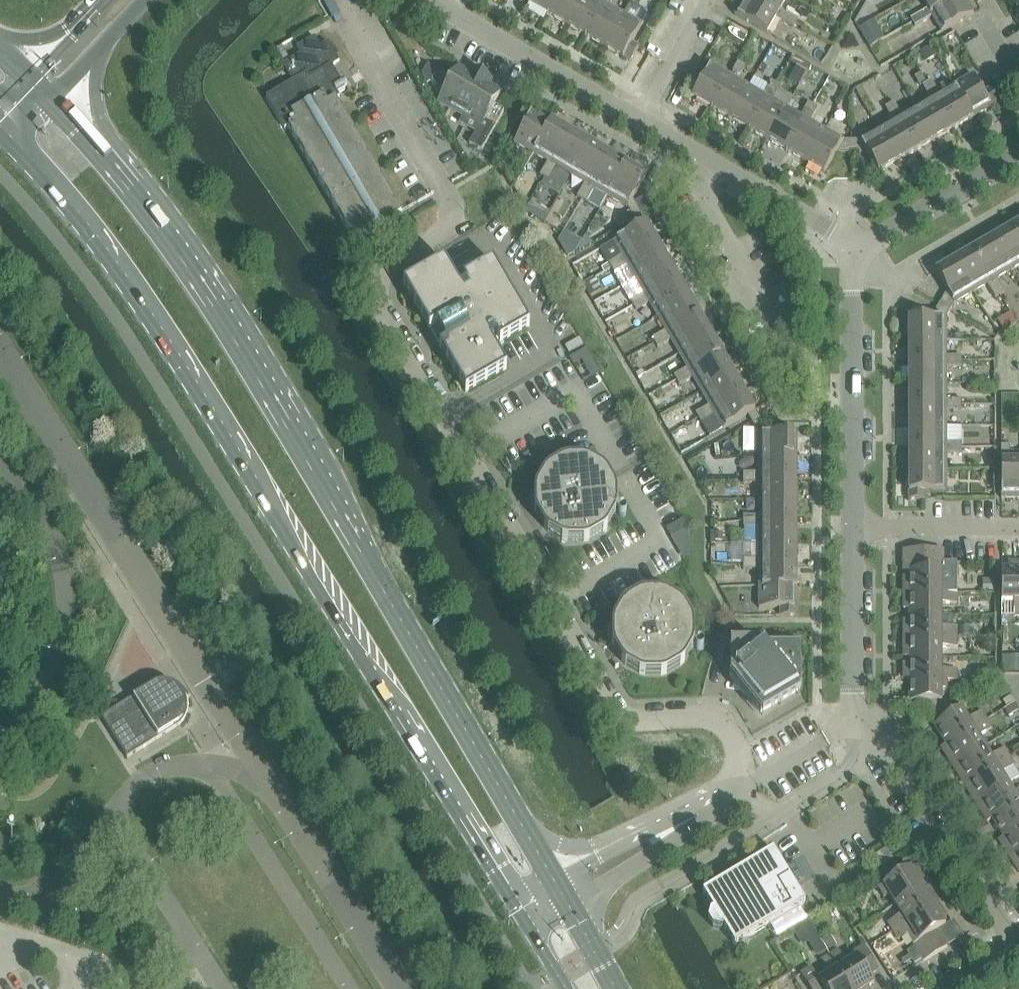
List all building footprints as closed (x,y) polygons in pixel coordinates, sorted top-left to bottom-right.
[(530,3),(548,14),(556,0),(531,0),(530,3)] [(548,14),(567,25),(581,0),(556,0),(548,14)] [(567,25),(586,35),(605,3),(600,0),(599,0),(581,0),(567,25)] [(609,6),(612,0),(600,0),(605,3),(586,35),(605,46),(623,14),(609,6)] [(775,18),(777,14),(753,0),(742,0),(734,14),(766,33),(775,18)] [(775,18),(784,23),(788,15),(779,10),(785,0),(753,0),(777,14),(775,18)] [(930,12),(928,8),(919,13),(924,21),(933,16),(942,31),(974,13),(967,0),(951,0),(930,12)] [(928,8),(930,12),(951,0),(923,0),(928,8)] [(408,12),(416,21),(423,15),(414,6),(408,12)] [(919,13),(911,19),(915,26),(924,21),(919,13)] [(643,25),(623,14),(605,46),(631,61),(639,47),(632,43),(643,25)] [(797,21),(788,15),(784,23),(792,28),(797,21)] [(863,36),(870,47),(885,38),(878,27),(863,36)] [(346,89),(333,67),(341,62),(329,42),(321,46),(316,37),(298,47),(301,54),(283,64),(293,82),(267,97),(286,129),(289,127),(356,242),(363,237),(368,245),(379,238),(381,242),(391,236),(389,232),(400,226),(396,218),(403,214),(337,100),(341,97),(338,94),(346,89)] [(931,45),(920,51),(926,62),(937,56),(931,45)] [(793,55),(789,62),(807,72),(811,65),(793,55)] [(738,62),(733,71),(737,74),(742,73),(746,66),(738,62)] [(731,75),(711,64),(701,83),(694,79),(686,93),(712,108),(731,75)] [(473,70),(473,71),(471,74),(459,68),(453,78),(435,68),(429,80),(441,100),(439,102),(480,126),(469,143),(482,151),(504,112),(493,105),(501,92),(489,85),(492,80),(473,70)] [(731,119),(750,86),(731,75),(712,108),(731,119)] [(973,75),(954,86),(972,118),(999,103),(991,89),(984,93),(973,75)] [(932,80),(922,86),(926,92),(936,87),(932,80)] [(781,86),(771,81),(767,87),(777,93),(781,86)] [(731,119),(750,129),(768,97),(773,100),(777,93),(767,87),(764,94),(750,86),(731,119)] [(972,118),(954,86),(940,94),(935,96),(954,129),(972,118)] [(935,96),(940,94),(936,87),(926,92),(930,99),(916,107),(935,140),(954,129),(935,96)] [(768,97),(750,129),(768,140),(787,108),(773,100),(768,97)] [(818,107),(809,102),(805,109),(814,114),(818,107)] [(894,102),(885,107),(889,114),(898,109),(894,102)] [(514,143),(534,154),(552,121),(526,106),(518,120),(525,124),(514,143)] [(898,118),(916,150),(935,140),(916,107),(902,115),(898,118)] [(806,118),(810,121),(814,114),(805,109),(801,116),(787,108),(768,140),(787,151),(806,118)] [(898,109),(889,114),(893,121),(879,129),(898,161),(916,150),(898,118),(902,115),(898,109)] [(806,118),(787,151),(806,162),(824,129),(810,121),(806,118)] [(552,164),(571,132),(552,121),(534,154),(548,162),(552,164)] [(852,153),(852,140),(844,140),(824,129),(806,162),(825,173),(836,153),(852,153)] [(898,161),(879,129),(860,140),(852,140),(852,153),(867,153),(878,172),(898,161)] [(544,169),(553,174),(557,167),(571,175),(590,143),(571,132),(552,164),(548,162),(544,169)] [(590,186),(609,154),(590,143),(571,175),(585,183),(590,186)] [(581,190),(591,195),(595,189),(609,197),(627,164),(609,154),(590,186),(585,183),(581,190)] [(647,175),(627,164),(609,197),(628,208),(635,220),(642,215),(641,213),(635,202),(633,199),(647,175)] [(553,174),(544,169),(540,175),(549,181),(553,174)] [(570,206),(573,188),(558,185),(554,203),(570,206)] [(577,197),(587,202),(591,195),(581,190),(577,197)] [(646,196),(635,202),(641,213),(652,207),(648,199),(646,196)] [(540,207),(535,217),(544,222),(550,211),(541,206),(540,207)] [(623,256),(626,261),(658,242),(647,223),(601,249),(608,262),(609,264),(612,269),(615,273),(621,269),(616,260),(623,256)] [(1011,227),(1018,241),(1018,223),(1011,227)] [(1018,266),(1018,241),(1011,227),(992,238),(1011,271),(1018,266)] [(582,241),(577,249),(581,251),(594,243),(585,236),(582,241)] [(992,281),(988,284),(992,291),(1001,285),(997,279),(1011,271),(992,238),(974,249),(992,281)] [(616,260),(621,269),(628,265),(636,279),(669,261),(658,242),(626,261),(623,256),(616,260)] [(992,281),(974,249),(955,260),(974,292),(988,284),(992,281)] [(461,288),(445,260),(404,284),(430,329),(431,332),(432,335),(433,337),(434,339),(435,341),(437,344),(439,345),(440,347),(466,392),(507,368),(491,340),(497,337),(501,343),(530,326),(493,262),(464,279),(467,285),(461,288)] [(954,303),(974,292),(955,260),(936,271),(947,291),(939,304),(950,310),(954,303)] [(679,279),(669,261),(636,279),(645,293),(647,298),(679,279)] [(608,262),(598,268),(602,275),(612,269),(609,264),(608,262)] [(638,297),(643,307),(650,303),(658,317),(690,298),(679,279),(647,298),(645,293),(638,297)] [(992,291),(995,298),(1005,292),(1001,285),(992,291)] [(643,307),(638,297),(631,301),(636,310),(643,307)] [(658,317),(666,331),(669,335),(701,317),(690,298),(658,317)] [(909,317),(909,340),(946,340),(946,317),(950,310),(939,304),(932,317),(909,317)] [(1010,312),(998,319),(1004,331),(1017,323),(1010,312)] [(659,335),(665,344),(672,340),(680,354),(712,335),(701,317),(669,335),(666,331),(659,335)] [(627,339),(640,331),(633,319),(620,326),(627,339)] [(653,338),(658,348),(665,344),(659,335),(653,338)] [(688,368),(691,373),(723,354),(712,335),(680,354),(688,368)] [(954,366),(954,356),(946,356),(946,340),(909,340),(909,361),(946,361),(946,366),(954,366)] [(681,372),(687,381),(693,377),(701,391),(734,373),(723,354),(691,373),(688,368),(681,372)] [(946,366),(946,361),(909,361),(909,383),(946,383),(946,366)] [(674,376),(680,385),(687,381),(681,372),(674,376)] [(710,405),(712,410),(745,391),(734,373),(701,391),(710,405)] [(954,410),(954,399),(947,399),(946,383),(909,383),(909,404),(947,404),(946,410),(954,410)] [(703,409),(708,419),(715,415),(724,429),(756,411),(745,391),(712,410),(710,405),(703,409)] [(947,426),(946,410),(947,404),(909,404),(909,426),(947,426)] [(703,409),(696,413),(701,423),(708,419),(703,409)] [(759,456),(797,456),(796,434),(769,434),(760,418),(752,422),(759,434),(759,456)] [(947,447),(947,453),(954,453),(954,442),(947,442),(947,426),(909,426),(909,447),(947,447)] [(1010,444),(1001,445),(1001,456),(1007,456),(1010,452),(1010,444)] [(909,447),(909,469),(947,469),(947,453),(947,447),(909,447)] [(797,478),(797,456),(759,456),(759,472),(759,478),(797,478)] [(616,514),(617,508),(617,492),(616,486),(608,473),(604,468),(590,461),(584,459),(568,459),(563,461),(549,469),(545,473),(537,486),(535,492),(531,491),(531,509),(535,508),(537,514),(545,528),(549,532),(563,540),(569,541),(584,541),(590,540),(604,532),(608,528),(616,514)] [(1001,460),(1001,497),(1018,497),(1018,460),(1001,460)] [(925,491),(947,491),(947,469),(909,469),(909,499),(925,499),(925,491)] [(751,472),(751,483),(759,483),(759,499),(797,499),(797,478),(759,478),(759,472),(751,472)] [(759,499),(759,515),(759,521),(797,521),(797,499),(759,499)] [(752,515),(751,526),(759,526),(759,542),(797,542),(797,521),(759,521),(759,515),(752,515)] [(759,558),(759,564),(797,564),(797,542),(759,542),(759,558)] [(904,576),(904,592),(957,592),(957,561),(944,561),(944,550),(904,550),(904,571),(910,571),(910,576),(904,576)] [(751,558),(751,569),(759,569),(759,585),(797,585),(797,564),(759,564),(759,558),(751,558)] [(1008,562),(1008,568),(1002,568),(1002,599),(1014,599),(1014,615),(1018,615),(1018,562),(1008,562)] [(995,579),(983,579),(983,590),(995,590),(995,579)] [(759,585),(759,607),(781,607),(781,615),(797,615),(797,585),(759,585)] [(957,592),(904,592),(904,610),(910,610),(910,614),(941,614),(941,602),(957,602),(957,592)] [(612,641),(614,647),(622,661),(626,665),(640,673),(646,675),(661,675),(667,673),(681,665),(685,661),(693,647),(695,641),(695,626),(693,620),(685,606),(681,602),(667,594),(661,593),(646,593),(640,594),(626,602),(622,606),(614,620),(612,626),(609,625),(609,642),(612,641)] [(910,614),(910,619),(904,619),(904,636),(957,636),(957,626),(941,626),(941,614),(910,614)] [(969,626),(959,626),(959,635),(969,635),(969,626)] [(957,636),(904,636),(904,652),(910,652),(910,657),(941,657),(941,646),(957,646),(957,636)] [(731,677),(761,712),(801,689),(801,644),(731,644),(731,677)] [(904,663),(904,679),(910,679),(947,679),(957,679),(957,669),(941,669),(941,657),(910,657),(910,662),(904,663)] [(1003,657),(1003,667),(1006,672),(1018,672),(1018,657),(1003,657)] [(969,668),(959,668),(959,679),(969,679),(969,668)] [(948,701),(941,701),(941,689),(947,689),(947,679),(910,679),(910,702),(921,702),(935,725),(955,712),(948,701)] [(102,717),(128,758),(181,724),(184,718),(187,713),(188,706),(187,700),(184,693),(180,688),(174,684),(168,682),(162,682),(155,683),(102,717)] [(1005,709),(1009,716),(1018,710),(1015,703),(1005,709)] [(941,748),(987,719),(982,711),(968,719),(961,708),(955,712),(935,725),(934,725),(946,744),(941,747),(941,748)] [(987,719),(941,748),(950,761),(955,758),(958,763),(985,746),(979,736),(992,728),(987,719)] [(961,767),(956,771),(964,784),(1010,756),(1005,747),(991,756),(985,746),(958,763),(961,767)] [(1010,756),(964,784),(973,798),(978,795),(981,800),(1008,783),(1002,773),(1015,764),(1010,756)] [(1018,802),(1018,790),(1014,793),(1008,783),(981,800),(984,805),(979,808),(987,822),(1018,802)] [(1018,827),(1018,802),(987,822),(988,822),(993,819),(1004,837),(1018,827)] [(1018,853),(1018,827),(1004,837),(1007,842),(1002,845),(1010,858),(1018,853)] [(893,860),(890,854),(886,848),(873,856),(880,868),(893,860)] [(784,868),(774,850),(704,892),(714,910),(711,912),(709,920),(713,927),(722,929),(725,927),(736,945),(806,903),(795,885),(798,883),(800,875),(796,868),(788,866),(784,868)] [(1010,858),(1018,872),(1018,853),(1010,858)] [(922,887),(919,883),(924,880),(916,866),(911,869),(910,868),(902,873),(896,863),(872,878),(884,897),(889,894),(895,904),(922,887)] [(893,931),(907,922),(939,902),(930,889),(925,892),(922,887),(895,904),(901,914),(888,922),(893,931)] [(939,902),(907,922),(893,931),(898,939),(912,931),(919,941),(914,944),(915,947),(907,952),(915,964),(923,959),(924,961),(948,946),(938,930),(946,925),(942,919),(947,916),(939,902)] [(808,919),(793,929),(800,941),(816,931),(808,919)] [(829,934),(821,939),(828,949),(836,944),(829,934)] [(838,949),(830,954),(851,988),(871,988),(869,986),(874,983),(869,975),(879,969),(864,945),(854,952),(857,957),(846,963),(838,949)] [(830,954),(821,960),(830,973),(819,980),(811,967),(801,973),(811,988),(851,988),(830,954)]
